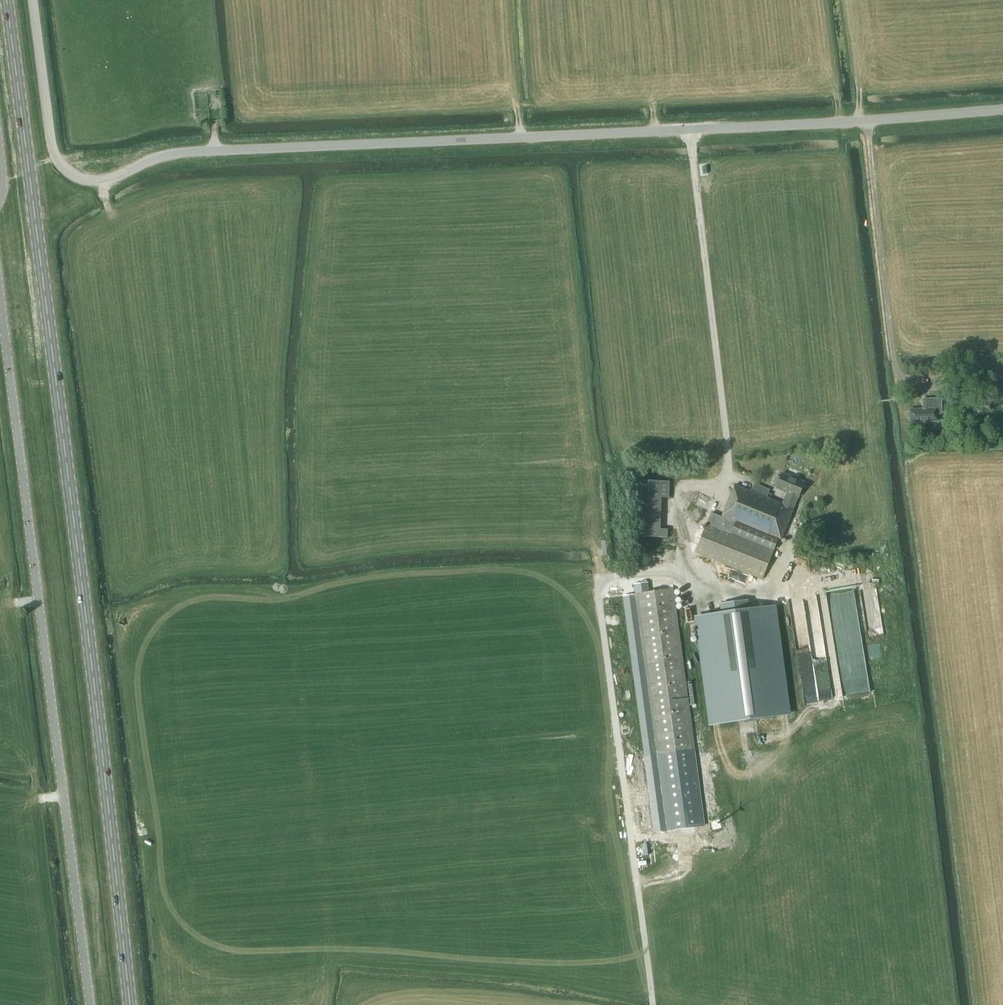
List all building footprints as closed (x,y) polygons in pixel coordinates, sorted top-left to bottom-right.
[(925,408),(909,409),(910,422),(937,421),(937,412),(942,411),(941,398),(925,399),(925,408)] [(960,401),(960,410),(969,410),(969,400),(960,401)] [(776,488),(798,497),(804,482),(782,473),(780,478),(777,477),(775,478),(773,482),(774,484),(777,486),(776,488)] [(670,481),(636,480),(635,537),(668,538),(668,529),(660,529),(661,498),(669,498),(670,481)] [(780,541),(793,509),(793,508),(797,497),(787,493),(782,504),(766,498),(769,490),(754,484),(751,492),(735,485),(722,518),(712,514),(696,553),(762,579),(778,540),(780,541)] [(697,751),(674,590),(650,593),(648,583),(635,585),(660,757),(697,751)] [(697,617),(711,724),(788,714),(774,607),(749,610),(747,601),(721,605),(722,614),(697,617)] [(872,658),(882,657),(880,643),(870,644),(872,658)] [(853,657),(833,659),(833,667),(847,665),(848,672),(866,671),(864,651),(860,652),(860,658),(853,658),(853,657)] [(869,685),(842,686),(841,677),(834,677),(834,680),(839,680),(840,693),(845,693),(845,695),(869,693),(869,685)]
